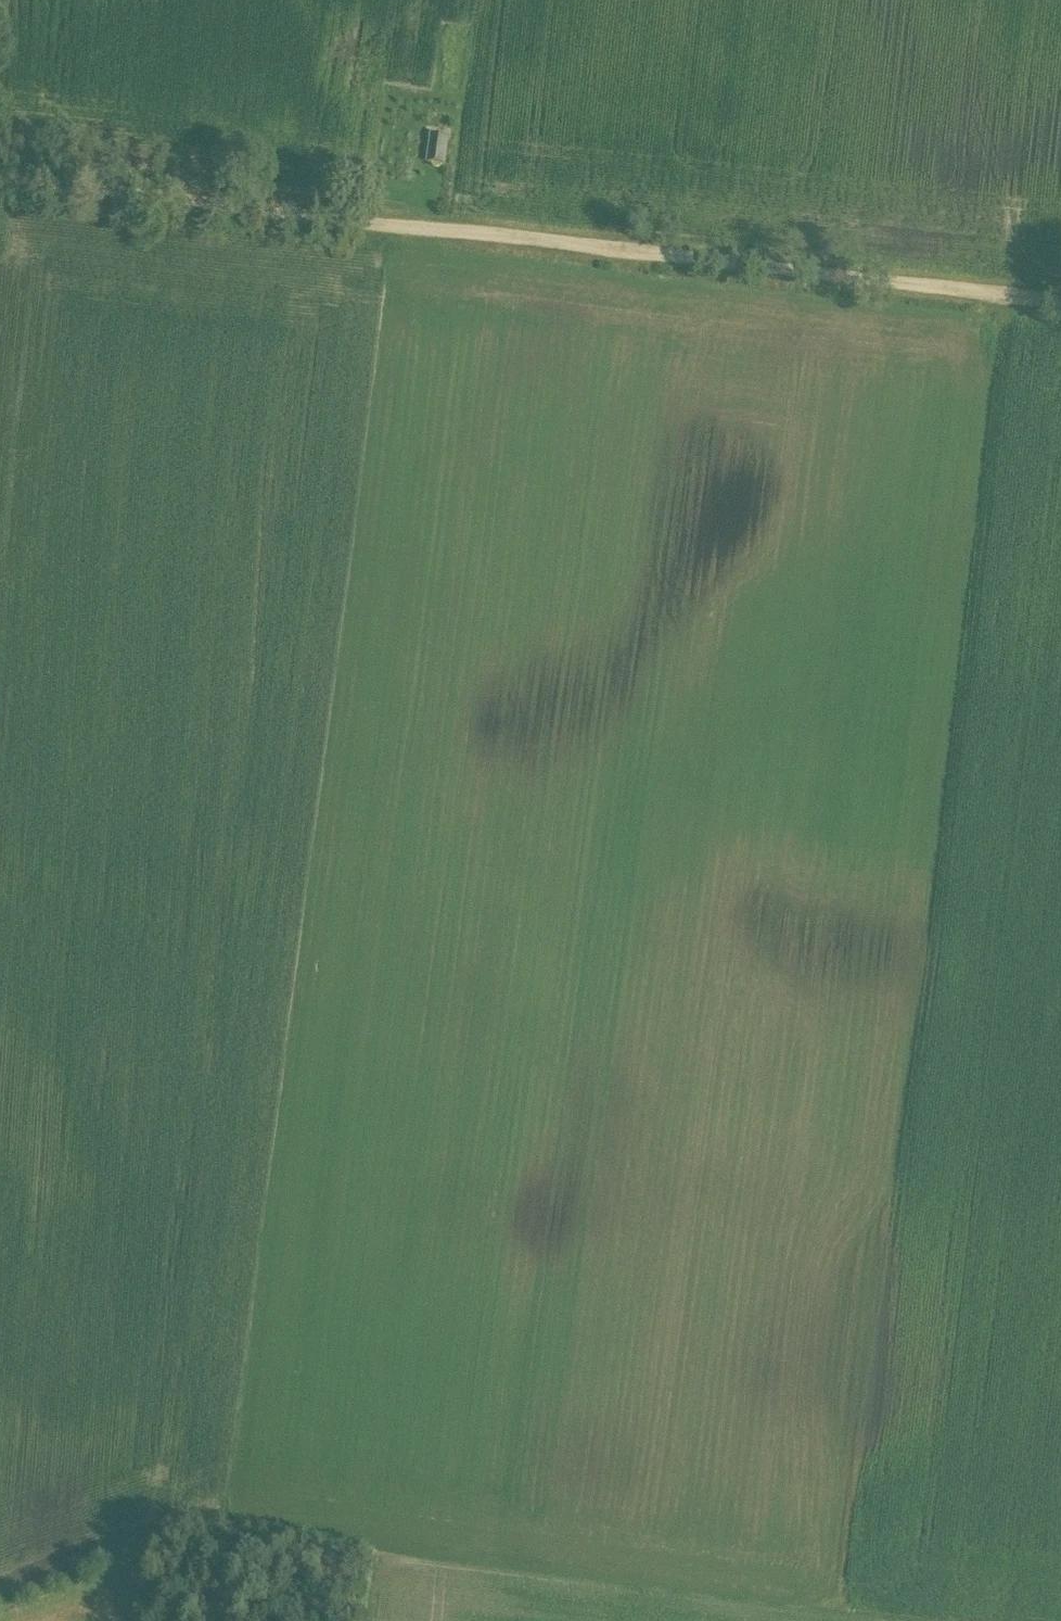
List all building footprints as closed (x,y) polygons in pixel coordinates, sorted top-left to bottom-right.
[(446,166),(449,142),(432,139),(428,164),(446,166)]
